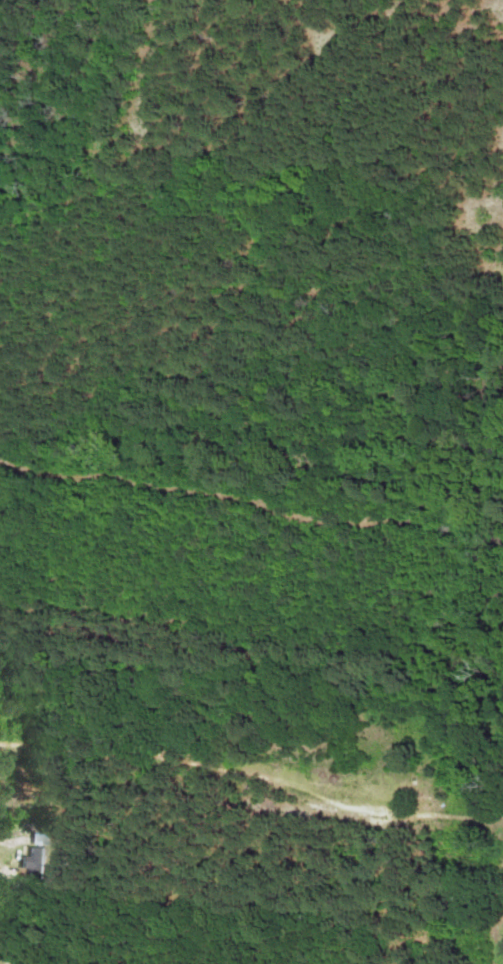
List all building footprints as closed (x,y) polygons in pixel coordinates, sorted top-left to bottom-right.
[(41,879),(41,849),(22,849),(22,879),(41,879)]
